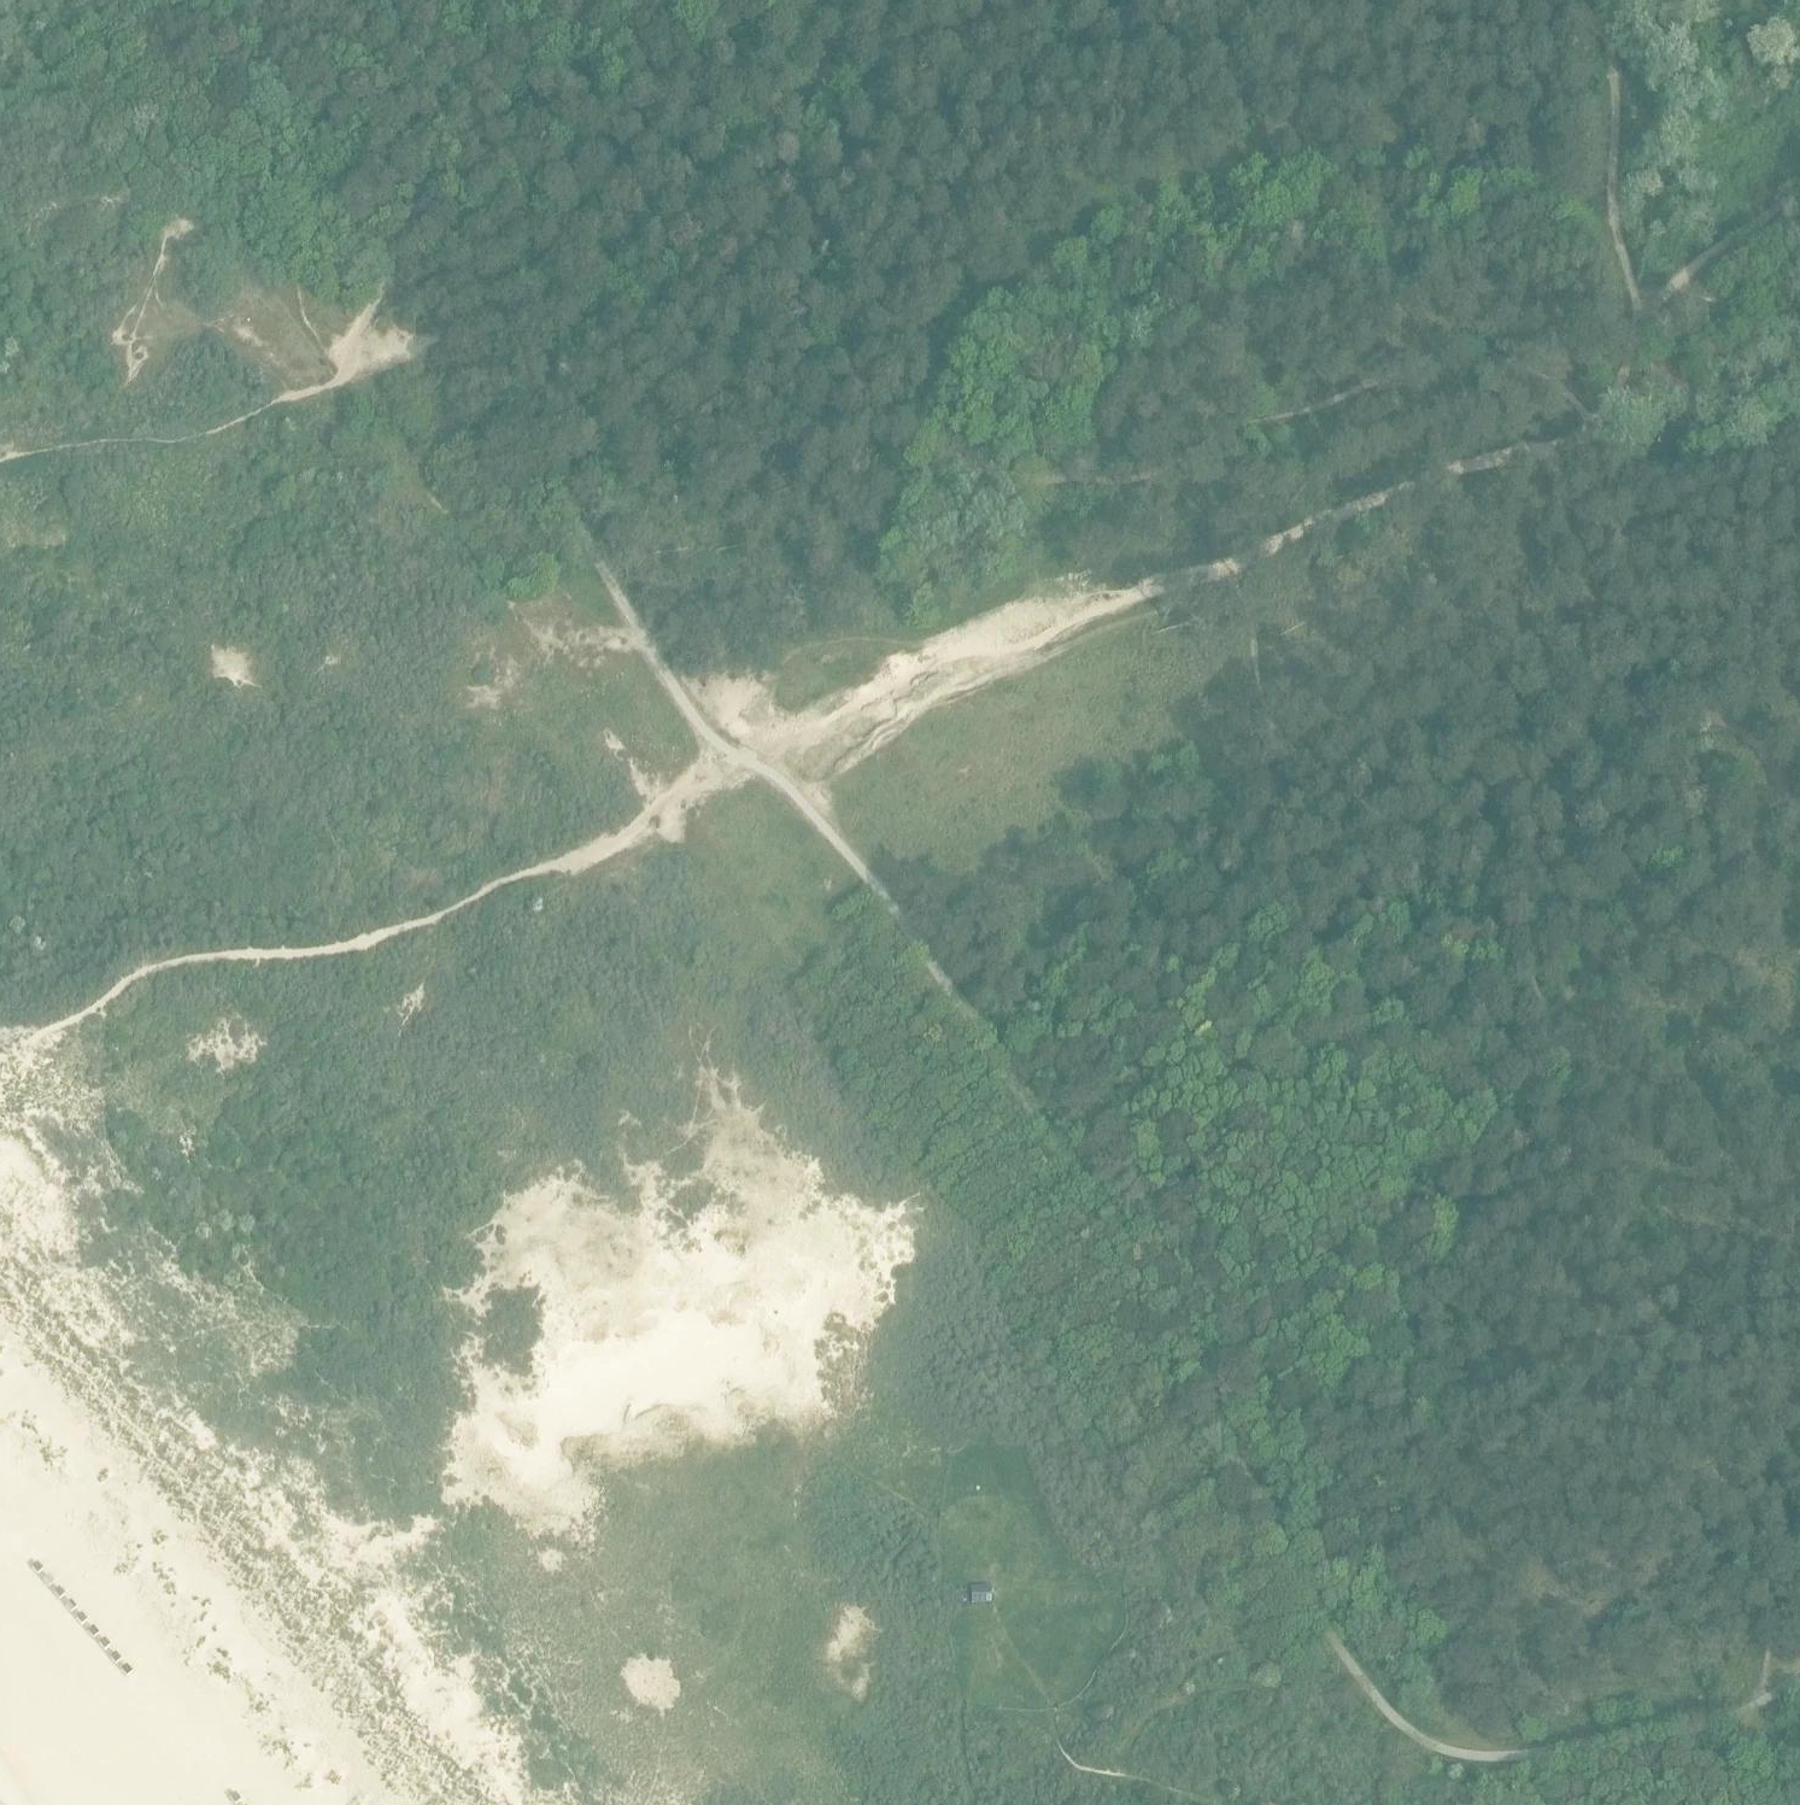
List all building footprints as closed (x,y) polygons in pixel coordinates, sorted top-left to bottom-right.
[(981,1588),(940,1583),(936,1610),(977,1615),(981,1588)]
